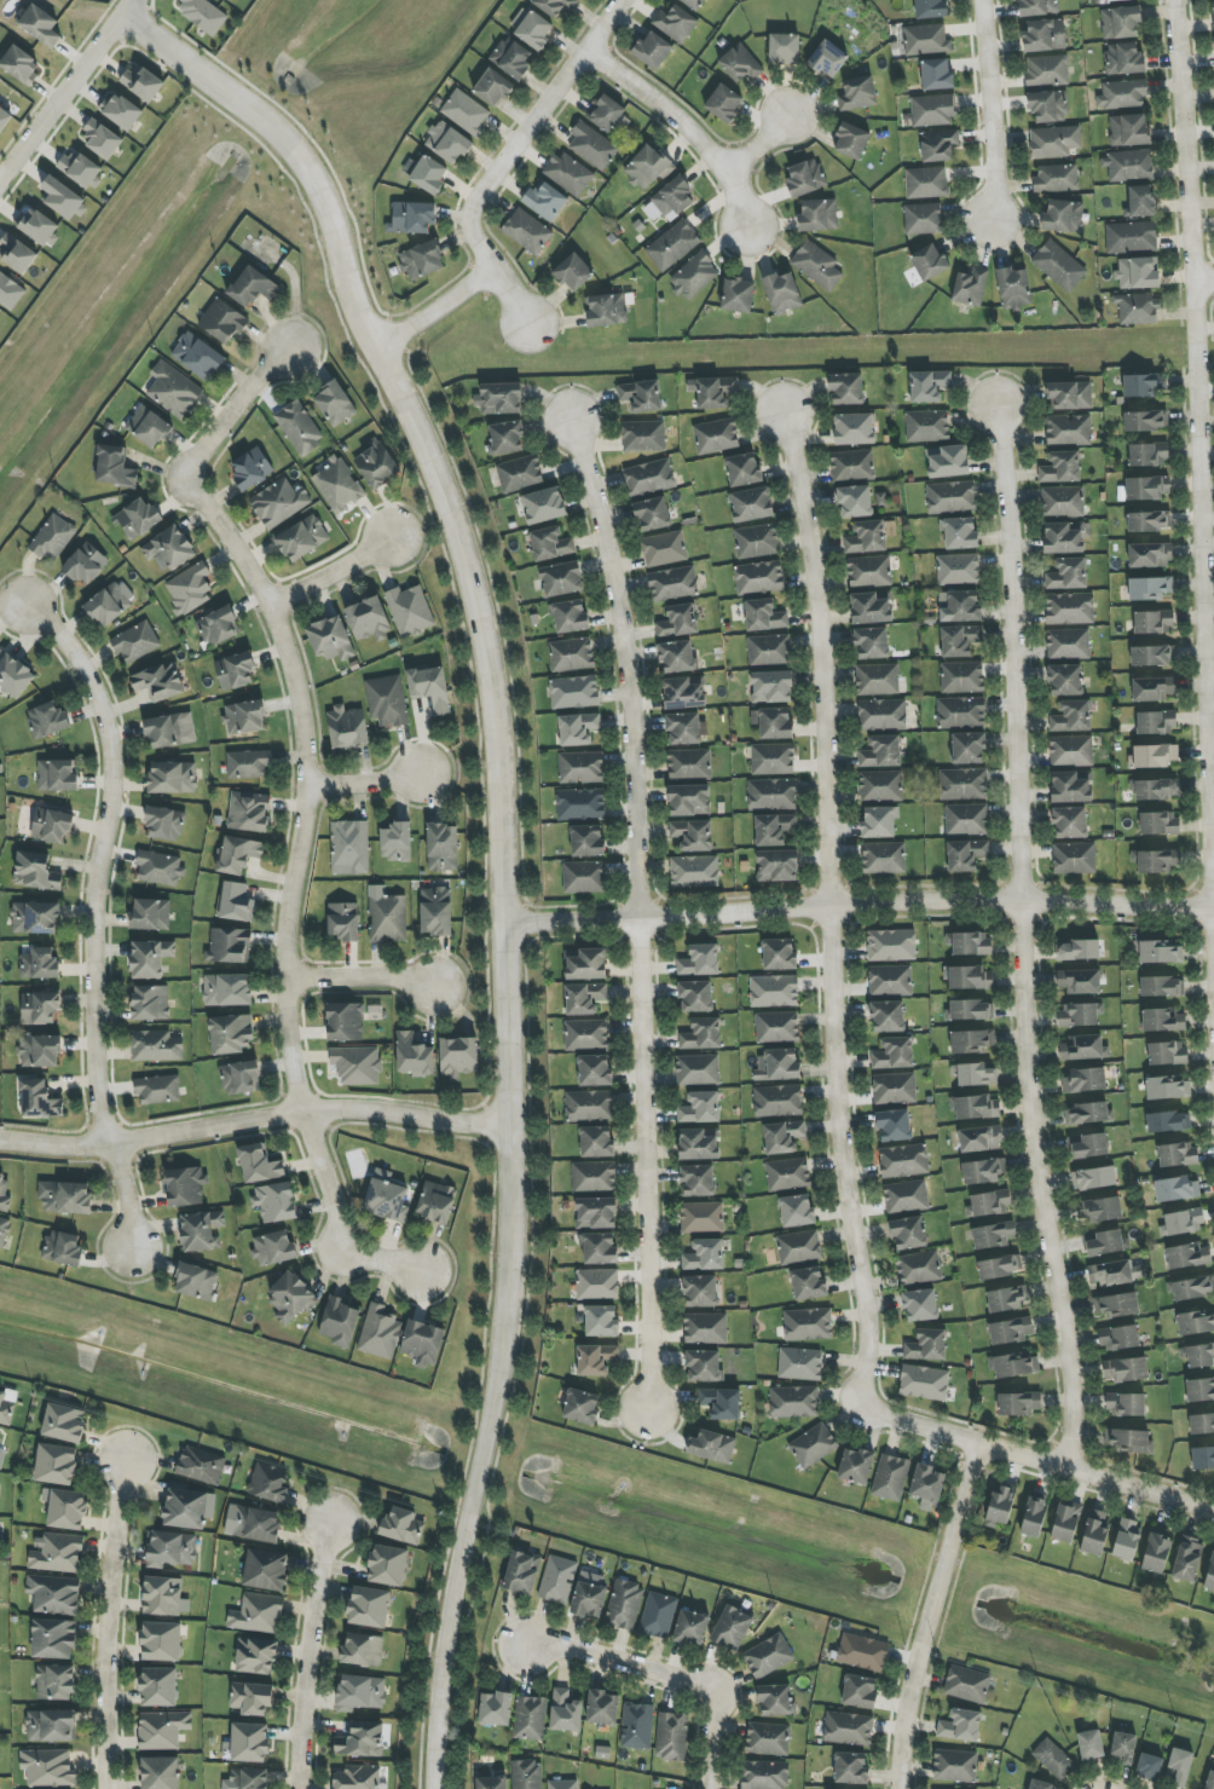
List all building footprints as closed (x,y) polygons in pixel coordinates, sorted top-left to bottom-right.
[(228,16),(205,0),(179,0),(178,1),(185,6),(179,13),(213,38),(228,16)] [(531,4),(558,21),(566,7),(573,11),(580,0),(534,0),(531,4)] [(705,0),(680,0),(696,12),(705,0)] [(916,19),(947,18),(946,0),(915,0),(916,19)] [(1059,15),(1059,0),(1019,0),(1020,16),(1059,15)] [(52,30),(59,21),(32,4),(17,25),(53,50),(62,37),(52,30)] [(699,21),(675,4),(667,15),(659,9),(649,23),(682,45),(699,21)] [(1140,38),(1139,7),(1101,8),(1102,39),(1140,38)] [(556,29),(532,10),(514,34),(538,52),(556,29)] [(1023,21),(1024,51),(1065,50),(1064,19),(1023,21)] [(953,51),(952,40),(947,41),(945,23),(902,27),(905,56),(953,51)] [(658,71),(674,45),(648,29),(632,55),(658,71)] [(799,35),(770,34),(769,63),(799,63),(799,35)] [(488,61),(520,81),(535,56),(503,36),(488,61)] [(808,64),(833,80),(849,55),(824,39),(808,64)] [(765,71),(741,42),(717,61),(736,84),(747,75),(753,82),(765,71)] [(1107,75),(1146,73),(1145,53),(1137,53),(1137,43),(1105,44),(1107,75)] [(13,45),(0,64),(0,67),(29,87),(43,65),(13,45)] [(1025,57),(1027,86),(1069,85),(1068,55),(1025,57)] [(954,70),(948,71),(948,59),(921,60),(922,90),(954,89),(954,70)] [(118,82),(150,105),(165,83),(143,67),(138,73),(129,66),(118,82)] [(497,110),(514,85),(489,68),(472,92),(497,110)] [(838,96),(839,111),(877,107),(874,76),(843,79),(845,95),(838,96)] [(1147,107),(1146,81),(1102,82),(1103,96),(1096,96),(1097,109),(1147,107)] [(704,109),(730,124),(745,98),(719,83),(704,109)] [(477,137),(492,111),(455,89),(440,115),(477,137)] [(143,113),(112,90),(98,111),(129,133),(143,113)] [(1067,92),(1028,93),(1028,113),(1036,113),(1036,123),(1068,122),(1067,92)] [(634,117),(602,95),(586,118),(610,135),(615,127),(623,132),(634,117)] [(954,95),(911,97),(912,127),(956,125),(954,95)] [(0,106),(0,133),(13,116),(0,106)] [(1109,116),(1111,147),(1149,145),(1148,114),(1109,116)] [(78,139),(108,162),(124,141),(94,118),(78,139)] [(430,134),(431,135),(424,147),(457,167),(473,141),(438,120),(430,134)] [(568,150),(606,171),(620,145),(577,122),(571,134),(575,137),(568,150)] [(832,149),(860,161),(872,134),(844,122),(832,149)] [(1030,128),(1031,159),(1070,158),(1070,149),(1082,149),(1081,126),(1030,128)] [(952,147),(960,146),(959,130),(921,132),(922,162),(952,161),(952,147)] [(622,172),(643,192),(659,175),(664,180),(676,168),(649,143),(622,172)] [(579,200),(596,176),(560,150),(543,174),(579,200)] [(1109,181),(1153,179),(1152,151),(1100,153),(1101,168),(1108,168),(1109,181)] [(92,191),(105,170),(80,154),(76,161),(65,154),(56,168),(92,191)] [(451,171),(423,154),(408,180),(435,197),(451,171)] [(792,178),(786,180),(792,199),(828,186),(817,157),(788,168),(792,178)] [(1038,166),(1038,176),(1033,176),(1034,192),(1079,191),(1078,165),(1038,166)] [(948,197),(947,168),(906,168),(906,198),(948,197)] [(670,223),(694,202),(686,193),(693,189),(681,174),(642,207),(653,221),(662,213),(670,223)] [(86,200),(50,175),(41,188),(50,195),(44,203),(71,221),(86,200)] [(520,202),(553,223),(569,199),(544,183),(537,193),(529,188),(520,202)] [(1129,187),(1130,207),(1123,207),(1124,218),(1155,216),(1153,185),(1129,187)] [(799,231),(838,230),(837,199),(802,200),(802,213),(798,214),(799,231)] [(1040,229),(1080,234),(1085,204),(1049,199),(1047,214),(1042,213),(1040,229)] [(387,233),(437,234),(437,204),(393,203),(392,224),(387,224),(387,233)] [(905,234),(942,233),(941,204),(904,205),(905,234)] [(17,228),(45,247),(59,226),(32,207),(17,228)] [(555,231),(516,208),(501,233),(539,257),(555,231)] [(643,250),(662,274),(702,241),(683,218),(643,250)] [(1107,253),(1157,251),(1156,222),(1106,224),(1107,253)] [(23,276),(39,256),(8,232),(0,242),(0,258),(23,276)] [(1088,273),(1051,238),(1031,260),(1067,294),(1088,273)] [(398,255),(410,283),(446,267),(435,239),(398,255)] [(833,267),(838,260),(807,239),(789,264),(831,293),(844,274),(833,267)] [(909,256),(923,283),(950,269),(936,242),(909,256)] [(669,280),(676,288),(675,289),(688,303),(721,273),(700,251),(669,280)] [(552,270),(571,294),(595,276),(576,252),(552,270)] [(1117,289),(1159,288),(1158,258),(1117,259),(1117,289)] [(272,303),(282,289),(248,265),(227,294),(249,310),(260,294),(272,303)] [(956,273),(953,303),(983,306),(987,269),(972,267),(971,274),(956,273)] [(1028,268),(998,270),(1000,311),(1021,310),(1021,305),(1030,305),(1028,268)] [(12,312),(27,291),(0,272),(0,303),(12,312)] [(803,305),(791,273),(779,277),(777,273),(761,279),(775,316),(803,305)] [(721,310),(751,314),(755,282),(725,278),(721,310)] [(590,328),(628,324),(625,293),(586,297),(590,328)] [(1118,325),(1159,323),(1158,294),(1116,296),(1118,325)] [(227,347),(249,322),(219,297),(197,323),(227,347)] [(228,357),(185,332),(170,358),(212,383),(228,357)] [(204,391),(161,359),(150,374),(157,379),(145,395),(182,422),(204,391)] [(941,402),(941,388),(952,388),(952,371),(910,373),(911,403),(941,402)] [(830,375),(831,405),(864,404),(863,374),(830,375)] [(1124,375),(1124,396),(1166,396),(1166,375),(1124,375)] [(698,410),(727,409),(727,394),(739,394),(738,378),(687,380),(688,392),(698,392),(698,410)] [(358,411),(337,380),(312,398),(334,429),(358,411)] [(618,385),(619,401),(632,400),(633,414),(662,411),(659,381),(618,385)] [(1045,383),(1045,401),(1051,401),(1051,410),(1092,409),(1092,382),(1045,383)] [(522,383),(481,384),(481,395),(477,395),(477,415),(522,414),(522,383)] [(301,458),(326,441),(298,399),(273,416),(301,458)] [(154,451),(173,428),(143,404),(125,428),(154,451)] [(905,412),(906,442),(950,441),(949,410),(905,412)] [(1168,430),(1168,411),(1125,413),(1125,431),(1168,430)] [(875,444),(874,414),(834,415),(835,445),(875,444)] [(1046,416),(1046,445),(1092,444),(1091,415),(1046,416)] [(693,424),(697,455),(739,449),(736,419),(693,424)] [(494,457),(528,450),(522,420),(488,427),(494,457)] [(622,422),(623,452),(665,452),(665,422),(622,422)] [(401,477),(383,441),(353,456),(371,492),(401,477)] [(1168,444),(1130,443),(1129,466),(1167,467),(1168,444)] [(927,449),(930,479),(970,475),(967,444),(927,449)] [(137,486),(138,470),(125,469),(126,447),(99,446),(97,484),(137,486)] [(231,463),(237,473),(231,476),(242,493),(275,473),(259,446),(231,463)] [(830,452),(832,481),(874,479),(873,450),(830,452)] [(1079,451),(1050,452),(1050,466),(1038,467),(1038,483),(1080,482),(1079,451)] [(725,458),(731,488),(762,482),(756,452),(725,458)] [(545,482),(537,454),(495,466),(503,494),(545,482)] [(336,515),(366,495),(339,456),(309,476),(336,515)] [(630,498),(677,486),(669,458),(623,470),(630,498)] [(269,532),(313,502),(303,487),(295,492),(284,476),(248,501),(269,532)] [(1170,499),(1170,477),(1126,478),(1127,499),(1170,499)] [(976,512),(975,482),(927,484),(928,513),(976,512)] [(529,526),(568,515),(560,486),(521,497),(529,526)] [(769,486),(729,494),(735,524),(775,516),(769,486)] [(836,487),(837,506),(841,506),(841,517),(872,517),(871,486),(836,487)] [(1084,516),(1084,487),(1041,488),(1041,517),(1084,516)] [(886,505),(886,493),(876,493),(877,506),(886,505)] [(640,533),(672,526),(665,496),(633,504),(640,533)] [(114,515),(130,542),(164,522),(154,504),(148,508),(143,499),(114,515)] [(1128,513),(1128,531),(1171,531),(1170,512),(1128,513)] [(77,528),(51,513),(29,550),(54,566),(77,528)] [(330,541),(315,514),(274,537),(290,564),(330,541)] [(977,548),(976,518),(939,519),(940,531),(945,531),(946,549),(977,548)] [(844,553),(886,552),(885,521),(853,522),(853,536),(844,536),(844,553)] [(1084,553),(1084,539),(1091,539),(1090,522),(1043,524),(1044,554),(1084,553)] [(780,553),(776,523),(733,530),(738,560),(780,553)] [(148,562),(154,559),(165,575),(196,554),(176,524),(139,549),(148,562)] [(529,533),(536,563),(577,553),(574,537),(562,540),(559,526),(529,533)] [(641,537),(645,567),(687,562),(684,532),(641,537)] [(87,585),(109,564),(89,542),(61,568),(75,583),(80,578),(87,585)] [(1129,544),(1129,568),(1171,567),(1170,544),(1129,544)] [(980,583),(979,554),(937,555),(938,585),(980,583)] [(849,587),(891,586),(890,556),(847,558),(849,587)] [(1045,589),(1086,589),(1086,558),(1056,559),(1056,574),(1044,574),(1045,589)] [(203,579),(211,575),(204,561),(163,584),(180,616),(214,599),(203,579)] [(545,599),(584,590),(581,578),(583,577),(579,561),(539,569),(545,599)] [(737,594),(784,592),(782,562),(735,564),(737,594)] [(648,572),(651,602),(698,596),(695,566),(648,572)] [(1129,601),(1162,600),(1162,593),(1173,593),(1172,578),(1129,579),(1129,601)] [(85,604),(101,629),(133,607),(116,583),(85,604)] [(400,640),(436,628),(422,585),(401,592),(400,587),(385,592),(400,640)] [(980,591),(939,591),(940,622),(980,621),(980,591)] [(852,624),(893,622),(891,592),(851,594),(852,624)] [(1046,625),(1094,624),(1093,593),(1045,594),(1046,625)] [(356,642),(374,636),(376,641),(393,634),(378,596),(344,609),(356,642)] [(747,631),(789,629),(788,612),(774,613),(773,599),(745,600),(747,631)] [(553,604),(556,634),(589,631),(586,600),(553,604)] [(666,607),(668,621),(655,623),(657,638),(698,633),(694,603),(666,607)] [(196,619),(205,647),(241,636),(233,608),(196,619)] [(1135,612),(1135,634),(1172,634),(1172,611),(1135,612)] [(320,663),(339,657),(340,661),(355,657),(342,616),(308,627),(320,663)] [(161,649),(150,621),(109,638),(116,656),(122,654),(126,663),(161,649)] [(982,626),(941,628),(942,658),(971,657),(970,643),(983,642),(982,626)] [(854,629),(855,660),(889,658),(888,628),(854,629)] [(1089,629),(1047,630),(1047,659),(1090,658),(1089,629)] [(791,664),(790,635),(747,637),(748,665),(791,664)] [(552,674),(596,667),(592,637),(548,644),(552,674)] [(665,673),(699,671),(698,649),(691,650),(691,641),(658,643),(659,662),(664,661),(665,673)] [(1132,666),(1175,665),(1175,646),(1131,647),(1132,666)] [(36,677),(9,653),(0,663),(0,688),(1,686),(16,700),(36,677)] [(256,685),(251,654),(215,660),(221,691),(256,685)] [(135,693),(151,688),(156,703),(185,693),(174,661),(130,677),(135,693)] [(941,693),(984,692),(984,662),(941,663),(941,693)] [(899,694),(899,664),(856,665),(857,696),(899,694)] [(1048,665),(1048,682),(1051,682),(1051,696),(1082,696),(1082,666),(1048,665)] [(434,717),(450,714),(444,667),(407,672),(410,699),(432,696),(434,717)] [(793,702),(791,671),(751,673),(753,704),(793,702)] [(366,681),(374,730),(409,724),(401,675),(366,681)] [(553,711),(600,705),(596,675),(549,681),(553,711)] [(664,709),(706,707),(705,677),(663,678),(664,709)] [(1166,702),(1166,695),(1176,694),(1176,678),(1132,679),(1133,702),(1166,702)] [(938,728),(986,727),(985,697),(937,698),(938,728)] [(906,729),(906,700),(859,701),(859,730),(906,729)] [(1049,715),(1049,732),(1091,731),(1090,700),(1059,701),(1060,714),(1049,715)] [(25,712),(36,741),(71,728),(64,709),(57,711),(54,701),(25,712)] [(227,735),(267,731),(264,701),(224,706),(226,717),(225,717),(227,735)] [(331,750),(369,746),(365,709),(345,711),(344,707),(327,709),(331,750)] [(751,725),(760,724),(761,739),(792,739),(791,709),(751,710),(751,725)] [(1175,712),(1137,713),(1138,735),(1176,734),(1175,712)] [(196,742),(192,713),(143,720),(146,738),(151,737),(153,749),(196,742)] [(665,714),(666,733),(670,733),(670,745),(705,744),(705,723),(699,723),(699,713),(665,714)] [(591,746),(590,730),(601,730),(600,714),(559,716),(560,747),(591,746)] [(984,733),(952,734),(952,764),(985,763),(984,733)] [(901,766),(900,735),(870,736),(870,750),(858,750),(858,767),(901,766)] [(1093,736),(1050,737),(1050,766),(1093,765),(1093,736)] [(794,744),(751,745),(751,775),(794,774),(794,744)] [(1178,745),(1130,746),(1130,769),(1168,768),(1168,761),(1179,761),(1178,745)] [(668,751),(668,779),(711,778),(710,749),(668,751)] [(228,779),(271,778),(270,751),(227,753),(228,779)] [(558,754),(559,784),(604,783),(603,753),(558,754)] [(79,790),(77,760),(38,761),(39,792),(79,790)] [(149,793),(197,794),(197,763),(150,763),(149,793)] [(986,769),(938,770),(939,800),(987,799),(986,769)] [(860,801),(902,800),(902,771),(860,772),(860,801)] [(1091,772),(1052,773),(1052,803),(1092,802),(1091,772)] [(748,781),(749,810),(796,809),(795,779),(748,781)] [(1178,780),(1134,781),(1134,800),(1178,799),(1178,780)] [(709,785),(668,786),(669,816),(710,815),(709,785)] [(557,821),(605,820),(604,789),(556,791),(557,821)] [(270,832),(272,795),(230,793),(228,830),(270,832)] [(946,835),(989,834),(988,804),(945,805),(946,835)] [(149,838),(181,843),(186,812),(147,807),(144,826),(151,827),(149,838)] [(895,807),(863,808),(863,838),(895,837),(895,807)] [(67,846),(73,815),(37,808),(30,838),(67,846)] [(1086,808),(1052,808),(1052,826),(1056,826),(1056,838),(1086,838),(1086,808)] [(1140,813),(1140,836),(1178,834),(1177,812),(1140,813)] [(785,846),(784,831),(797,831),(797,815),(755,816),(756,847),(785,846)] [(368,821),(331,822),(332,875),(370,874),(368,821)] [(712,851),(711,821),(669,822),(669,837),(682,837),(682,852),(712,851)] [(380,830),(381,861),(413,860),(411,822),(391,823),(391,830),(380,830)] [(459,825),(427,825),(428,871),(460,870),(459,825)] [(572,857),(604,856),(603,826),(571,827),(572,857)] [(245,876),(247,858),(264,860),(266,842),(223,837),(218,873),(245,876)] [(948,873),(977,872),(976,858),(990,857),(989,841),(948,842),(948,873)] [(906,844),(862,843),(862,873),(905,874),(906,844)] [(1054,874),(1097,873),(1096,843),(1053,844),(1054,874)] [(137,880),(180,888),(183,868),(180,867),(181,858),(139,850),(136,866),(140,867),(137,880)] [(1171,873),(1171,867),(1180,867),(1179,850),(1131,851),(1131,862),(1138,861),(1138,874),(1171,873)] [(63,874),(49,872),(52,856),(17,851),(13,885),(61,891),(63,874)] [(758,882),(798,881),(797,851),(757,851),(758,882)] [(718,887),(718,856),(670,858),(671,888),(718,887)] [(563,864),(563,894),(607,892),(606,862),(563,864)] [(253,921),(254,900),(247,900),(247,883),(223,882),(221,920),(253,921)] [(420,889),(421,937),(455,936),(453,888),(420,889)] [(408,942),(407,896),(369,897),(370,943),(408,942)] [(170,930),(171,900),(133,899),(132,930),(170,930)] [(60,903),(12,904),(12,934),(61,933),(60,903)] [(328,904),(328,937),(339,936),(339,943),(361,942),(360,903),(328,904)] [(252,930),(211,929),(210,951),(205,951),(204,963),(251,963),(252,930)] [(868,961),(916,960),(915,930),(867,931),(868,961)] [(990,955),(990,933),(946,933),(946,945),(952,945),(952,956),(990,955)] [(763,970),(795,970),(795,939),(763,940),(763,970)] [(1099,940),(1055,942),(1056,960),(1099,959),(1099,940)] [(1136,942),(1137,964),(1184,963),(1183,946),(1174,946),(1174,940),(1136,942)] [(164,980),(164,958),(176,958),(176,943),(132,942),(132,979),(164,980)] [(719,974),(718,944),(689,945),(690,960),(677,960),(677,975),(719,974)] [(53,948),(31,949),(31,954),(19,955),(20,980),(61,978),(60,958),(53,959),(53,948)] [(606,949),(579,950),(579,957),(567,958),(567,980),(606,979),(606,949)] [(868,966),(869,995),(911,994),(911,965),(868,966)] [(993,972),(983,972),(983,966),(946,967),(946,989),(993,988),(993,972)] [(1100,970),(1056,971),(1057,988),(1067,988),(1067,994),(1101,994),(1100,970)] [(204,1007),(253,1006),(252,975),(203,976),(204,1007)] [(798,976),(750,977),(750,1007),(798,1007),(798,976)] [(1141,978),(1141,997),(1184,996),(1184,977),(1141,978)] [(680,1013),(712,1012),(712,981),(680,982),(680,1013)] [(566,1016),(596,1015),(596,1001),(607,1001),(607,984),(566,985),(566,1016)] [(170,986),(132,987),(133,1021),(170,1020),(170,986)] [(22,993),(21,1024),(58,1025),(59,994),(22,993)] [(904,1001),(870,1002),(870,1019),(874,1019),(874,1032),(904,1032),(904,1001)] [(947,1019),(993,1020),(993,1001),(948,1001),(947,1019)] [(327,1004),(328,1042),(365,1041),(363,1003),(327,1004)] [(1104,1015),(1103,1003),(1059,1004),(1060,1027),(1097,1026),(1097,1015),(1104,1015)] [(1142,1010),(1143,1032),(1186,1030),(1185,1014),(1176,1015),(1175,1008),(1142,1010)] [(798,1012),(755,1013),(756,1043),(799,1042),(798,1012)] [(210,1017),(211,1055),(243,1054),(243,1046),(254,1046),(253,1016),(210,1017)] [(721,1049),(720,1018),(692,1019),(692,1033),(679,1033),(679,1049),(721,1049)] [(565,1050),(608,1049),(607,1020),(564,1021),(565,1050)] [(950,1032),(951,1054),(985,1053),(985,1046),(995,1046),(995,1030),(950,1032)] [(132,1031),(132,1061),(184,1061),(184,1038),(170,1038),(170,1031),(132,1031)] [(396,1031),(397,1073),(412,1073),(413,1077),(435,1076),(434,1046),(414,1046),(413,1031),(396,1031)] [(1059,1044),(1060,1060),(1110,1058),(1109,1046),(1103,1047),(1102,1035),(1068,1036),(1068,1044),(1059,1044)] [(60,1036),(18,1037),(18,1056),(22,1056),(22,1068),(61,1067),(60,1036)] [(913,1068),(912,1037),(882,1038),(883,1052),(871,1053),(871,1069),(913,1068)] [(478,1073),(477,1038),(440,1039),(441,1080),(461,1079),(461,1073),(478,1073)] [(1186,1042),(1148,1043),(1149,1065),(1186,1064),(1186,1042)] [(329,1049),(330,1066),(339,1066),(339,1086),(382,1085),(381,1058),(379,1058),(379,1048),(329,1049)] [(799,1079),(799,1050),(756,1051),(756,1080),(799,1079)] [(676,1056),(677,1085),(719,1085),(719,1055),(676,1056)] [(611,1056),(578,1056),(579,1087),(611,1086),(611,1056)] [(221,1065),(224,1096),(260,1092),(258,1062),(221,1065)] [(959,1086),(998,1085),(997,1069),(986,1069),(986,1063),(951,1065),(951,1077),(958,1077),(959,1086)] [(1062,1092),(1106,1091),(1105,1068),(1070,1069),(1070,1077),(1062,1078),(1062,1092)] [(873,1104),(916,1103),(915,1074),(873,1075),(873,1104)] [(180,1102),(179,1077),(134,1078),(135,1096),(141,1096),(141,1104),(180,1102)] [(1147,1100),(1191,1098),(1190,1077),(1146,1078),(1147,1100)] [(49,1100),(48,1080),(21,1080),(22,1117),(63,1116),(63,1100),(49,1100)] [(755,1117),(803,1116),(802,1085),(753,1087),(755,1117)] [(614,1091),(566,1092),(567,1122),(615,1120),(614,1091)] [(719,1122),(718,1092),(689,1092),(689,1107),(677,1107),(677,1123),(719,1122)] [(990,1100),(989,1095),(952,1097),(953,1120),(1000,1118),(999,1100),(990,1100)] [(1065,1106),(1065,1124),(1111,1123),(1110,1104),(1065,1106)] [(879,1141),(911,1140),(910,1110),(877,1111),(879,1141)] [(1148,1133),(1191,1130),(1190,1112),(1147,1114),(1148,1133)] [(766,1155),(797,1153),(797,1139),(806,1139),(805,1122),(764,1124),(766,1155)] [(581,1158),(614,1157),(613,1127),(580,1128),(581,1158)] [(960,1152),(1002,1150),(1001,1127),(959,1129),(960,1152)] [(679,1160),(719,1159),(718,1129),(679,1130),(679,1160)] [(1073,1159),(1109,1156),(1107,1133),(1080,1135),(1081,1143),(1071,1144),(1073,1159)] [(284,1161),(269,1163),(267,1143),(238,1147),(244,1184),(287,1177),(284,1161)] [(929,1174),(926,1144),(879,1149),(882,1178),(929,1174)] [(1159,1167),(1199,1165),(1198,1144),(1158,1145),(1159,1167)] [(811,1186),(808,1157),(765,1163),(769,1192),(811,1186)] [(964,1183),(1007,1180),(1006,1159),(962,1162),(964,1183)] [(572,1163),(572,1192),(616,1191),(615,1162),(572,1163)] [(714,1165),(681,1166),(682,1197),(714,1196),(714,1165)] [(1073,1172),(1076,1191),(1117,1185),(1114,1165),(1073,1172)] [(168,1207),(204,1205),(203,1184),(206,1184),(205,1168),(166,1170),(168,1207)] [(0,1172),(0,1211),(8,1213),(12,1197),(3,1195),(8,1175),(0,1172)] [(1199,1182),(1189,1183),(1189,1177),(1154,1180),(1157,1203),(1201,1198),(1199,1182)] [(363,1212),(404,1223),(412,1189),(371,1178),(363,1212)] [(458,1190),(425,1180),(415,1216),(448,1225),(458,1190)] [(886,1213),(928,1210),(926,1180),(883,1184),(886,1213)] [(92,1184),(38,1182),(38,1200),(43,1200),(43,1213),(91,1214),(92,1184)] [(254,1207),(260,1207),(262,1224),(297,1220),(293,1183),(251,1187),(254,1207)] [(971,1194),(972,1206),(966,1207),(967,1217),(1011,1213),(1009,1190),(971,1194)] [(779,1198),(783,1229),(815,1224),(810,1193),(779,1198)] [(1085,1223),(1122,1220),(1120,1197),(1083,1200),(1085,1223)] [(617,1228),(616,1198),(575,1199),(576,1229),(617,1228)] [(723,1202),(681,1203),(681,1232),(724,1231),(723,1202)] [(1159,1226),(1161,1238),(1205,1230),(1201,1208),(1164,1215),(1165,1225),(1159,1226)] [(181,1215),(183,1252),(219,1250),(218,1228),(226,1227),(225,1212),(181,1215)] [(0,1217),(0,1249),(4,1250),(12,1220),(0,1217)] [(888,1220),(890,1241),(896,1240),(897,1250),(927,1247),(924,1217),(888,1220)] [(1008,1238),(1017,1237),(1015,1222),(972,1227),(975,1250),(1009,1246),(1008,1238)] [(1087,1255),(1131,1251),(1129,1238),(1122,1239),(1121,1229),(1095,1232),(1096,1240),(1086,1241),(1087,1255)] [(42,1261),(81,1267),(84,1250),(78,1249),(80,1236),(48,1230),(42,1261)] [(259,1267),(297,1260),(291,1230),(250,1238),(255,1259),(258,1259),(259,1267)] [(777,1235),(780,1264),(821,1260),(818,1231),(777,1235)] [(584,1265),(616,1264),(615,1234),(583,1235),(584,1265)] [(723,1239),(693,1240),(693,1254),(682,1254),(682,1270),(723,1269),(723,1239)] [(1213,1262),(1210,1247),(1200,1249),(1199,1242),(1165,1249),(1170,1271),(1213,1262)] [(899,1285),(942,1281),(939,1251),(896,1256),(899,1285)] [(1023,1274),(1021,1255),(977,1260),(980,1279),(1023,1274)] [(1090,1283),(1099,1281),(1100,1288),(1133,1282),(1129,1259),(1087,1267),(1090,1283)] [(173,1291),(210,1303),(219,1274),(182,1262),(173,1291)] [(827,1297),(823,1267),(791,1271),(795,1301),(827,1297)] [(1135,1278),(1147,1278),(1147,1267),(1135,1267),(1135,1278)] [(618,1269),(576,1271),(577,1300),(619,1299),(618,1269)] [(286,1328),(318,1300),(290,1270),(265,1293),(280,1309),(274,1315),(286,1328)] [(717,1276),(683,1277),(684,1307),(717,1306),(717,1276)] [(1213,1296),(1213,1277),(1166,1281),(1168,1293),(1174,1293),(1175,1299),(1213,1296)] [(986,1292),(990,1313),(1030,1305),(1026,1285),(986,1292)] [(902,1291),(903,1311),(907,1311),(907,1321),(938,1320),(937,1290),(902,1291)] [(1110,1313),(1110,1317),(1139,1314),(1137,1293),(1093,1297),(1094,1314),(1110,1313)] [(317,1337),(348,1348),(363,1309),(331,1298),(317,1337)] [(357,1351),(391,1360),(402,1320),(384,1315),(387,1306),(370,1302),(357,1351)] [(586,1336),(619,1336),(619,1320),(615,1320),(615,1306),(585,1307),(586,1336)] [(785,1341),(833,1340),(832,1309),(784,1311),(785,1341)] [(1179,1335),(1213,1332),(1213,1315),(1211,1316),(1211,1311),(1177,1314),(1179,1335)] [(684,1344),(727,1343),(726,1313),(684,1314),(684,1344)] [(989,1323),(991,1346),(1026,1342),(1025,1334),(1033,1333),(1032,1318),(989,1323)] [(445,1329),(408,1320),(400,1355),(416,1359),(414,1364),(435,1369),(445,1329)] [(1102,1352),(1140,1347),(1137,1325),(1099,1330),(1102,1352)] [(904,1359),(945,1360),(946,1330),(918,1329),(918,1343),(904,1343),(904,1359)] [(1188,1359),(1188,1368),(1213,1367),(1213,1344),(1179,1346),(1180,1359),(1188,1359)] [(619,1347),(578,1346),(577,1376),(606,1377),(607,1361),(619,1362),(619,1347)] [(821,1381),(823,1351),(780,1348),(778,1378),(821,1381)] [(687,1381),(724,1382),(724,1370),(719,1370),(720,1351),(688,1351),(687,1381)] [(1037,1351),(990,1360),(994,1381),(1041,1372),(1037,1351)] [(1114,1377),(1114,1383),(1148,1379),(1146,1357),(1102,1362),(1104,1379),(1114,1377)] [(949,1370),(902,1366),(899,1396),(947,1401),(949,1370)] [(1186,1380),(1188,1402),(1213,1401),(1213,1378),(1186,1380)] [(770,1388),(771,1418),(819,1417),(818,1386),(770,1388)] [(594,1427),(599,1410),(595,1408),(599,1397),(570,1388),(561,1417),(594,1427)] [(740,1390),(699,1389),(699,1405),(712,1405),(712,1420),(739,1421),(740,1390)] [(11,1425),(15,1402),(5,1401),(6,1392),(0,1392),(0,1424),(11,1425)] [(1042,1414),(1041,1393),(998,1394),(998,1415),(1042,1414)] [(1108,1417),(1145,1416),(1145,1394),(1107,1394),(1108,1417)] [(41,1436),(80,1444),(87,1411),(48,1403),(41,1436)] [(1190,1434),(1213,1434),(1213,1414),(1190,1415),(1190,1434)] [(787,1443),(801,1469),(839,1449),(825,1423),(787,1443)] [(1120,1446),(1120,1453),(1151,1454),(1152,1431),(1105,1429),(1104,1445),(1120,1446)] [(736,1437),(700,1431),(698,1439),(689,1437),(686,1455),(732,1463),(736,1437)] [(75,1485),(78,1448),(38,1445),(35,1482),(75,1485)] [(227,1459),(185,1445),(176,1474),(218,1487),(227,1459)] [(1193,1470),(1213,1469),(1213,1446),(1192,1447),(1193,1470)] [(837,1477),(866,1486),(876,1453),(860,1448),(858,1452),(845,1448),(837,1477)] [(903,1501),(909,1459),(879,1454),(873,1496),(903,1501)] [(282,1505),(292,1473),(257,1462),(247,1494),(282,1505)] [(934,1467),(917,1463),(910,1495),(922,1498),(919,1509),(935,1513),(945,1474),(933,1471),(934,1467)] [(999,1493),(992,1491),(984,1526),(995,1528),(996,1522),(1008,1525),(1016,1488),(1001,1485),(999,1493)] [(216,1494),(168,1489),(164,1526),(204,1530),(206,1519),(213,1519),(216,1494)] [(48,1528),(85,1530),(87,1493),(50,1490),(48,1528)] [(1038,1538),(1048,1497),(1031,1492),(1020,1533),(1038,1538)] [(1050,1538),(1072,1544),(1083,1506),(1061,1500),(1050,1538)] [(277,1545),(283,1514),(230,1504),(224,1535),(277,1545)] [(419,1547),(426,1524),(414,1520),(416,1513),(393,1507),(390,1517),(384,1516),(378,1535),(419,1547)] [(1100,1556),(1112,1515),(1092,1509),(1080,1550),(1100,1556)] [(1134,1561),(1141,1522),(1120,1518),(1113,1557),(1134,1561)] [(198,1536),(151,1531),(147,1568),(163,1570),(164,1563),(194,1566),(198,1536)] [(27,1570),(80,1573),(83,1537),(35,1534),(34,1550),(29,1550),(27,1570)] [(1170,1537),(1149,1534),(1142,1570),(1164,1574),(1170,1537)] [(1194,1583),(1205,1542),(1182,1536),(1171,1577),(1194,1583)] [(367,1582),(405,1588),(411,1551),(373,1545),(367,1582)] [(242,1586),(284,1593),(291,1556),(249,1549),(242,1586)] [(502,1589),(532,1597),(542,1558),(512,1550),(502,1589)] [(1211,1552),(1206,1589),(1213,1590),(1213,1552),(1211,1552)] [(578,1563),(549,1555),(537,1598),(565,1606),(578,1563)] [(80,1578),(26,1577),(26,1594),(34,1594),(34,1614),(79,1615),(80,1578)] [(144,1615),(181,1616),(182,1578),(144,1577),(144,1615)] [(645,1587),(617,1579),(603,1623),(632,1632),(645,1587)] [(599,1621),(608,1589),(579,1581),(570,1612),(599,1621)] [(347,1624),(388,1629),(392,1591),(352,1587),(347,1624)] [(638,1632),(667,1641),(679,1599),(650,1591),(638,1632)] [(226,1629),(280,1635),(284,1598),(244,1593),(242,1612),(228,1610),(226,1629)] [(711,1642),(740,1652),(753,1616),(724,1605),(711,1642)] [(674,1643),(704,1647),(708,1614),(678,1610),(674,1643)] [(77,1621),(33,1620),(32,1658),(72,1659),(72,1648),(77,1648),(77,1621)] [(142,1661),(182,1662),(182,1624),(142,1623),(142,1661)] [(795,1659),(780,1632),(741,1653),(756,1680),(795,1659)] [(890,1644),(844,1632),(835,1661),(882,1674),(890,1644)] [(384,1636),(347,1635),(347,1647),(341,1646),(340,1665),(383,1666),(384,1636)] [(276,1674),(277,1641),(237,1639),(236,1673),(276,1674)] [(943,1694),(984,1705),(992,1676),(951,1665),(943,1694)] [(75,1700),(74,1666),(36,1666),(37,1701),(75,1700)] [(179,1669),(141,1668),(140,1706),(178,1707),(179,1669)] [(874,1709),(878,1678),(846,1675),(842,1706),(874,1709)] [(386,1677),(338,1677),(338,1712),(354,1713),(354,1708),(386,1708),(386,1677)] [(230,1707),(241,1708),(241,1715),(266,1716),(266,1707),(276,1707),(276,1685),(231,1684),(230,1707)] [(759,1686),(760,1716),(794,1715),(794,1702),(790,1702),(790,1685),(759,1686)] [(551,1731),(581,1731),(582,1701),(571,1701),(571,1689),(552,1689),(551,1731)] [(587,1724),(617,1725),(618,1696),(607,1695),(607,1691),(588,1690),(587,1724)] [(481,1693),(479,1724),(511,1726),(512,1694),(481,1693)] [(546,1698),(516,1697),(514,1740),(544,1741),(546,1698)] [(622,1748),(651,1750),(653,1705),(623,1704),(622,1748)] [(937,1721),(937,1739),(979,1741),(980,1711),(951,1709),(950,1721),(937,1721)] [(76,1711),(27,1712),(27,1743),(76,1742),(76,1711)] [(823,1741),(871,1747),(875,1717),(827,1711),(823,1741)] [(193,1730),(193,1712),(139,1714),(140,1751),(180,1750),(180,1730),(193,1730)] [(686,1761),(688,1714),(658,1713),(656,1760),(686,1761)] [(334,1737),(334,1757),(384,1757),(385,1723),(351,1722),(351,1737),(334,1737)] [(746,1754),(789,1755),(790,1725),(747,1723),(746,1754)] [(271,1725),(233,1724),(231,1762),(270,1763),(271,1725)] [(1105,1756),(1099,1729),(1076,1735),(1083,1762),(1105,1756)] [(1134,1766),(1136,1734),(1113,1733),(1112,1756),(1124,1757),(1123,1765),(1134,1766)] [(1031,1752),(1059,1782),(1076,1766),(1048,1737),(1031,1752)] [(1193,1752),(1172,1748),(1164,1784),(1186,1788),(1193,1752)] [(28,1787),(77,1786),(76,1771),(71,1771),(70,1750),(20,1751),(20,1770),(27,1770),(28,1787)] [(976,1782),(977,1751),(934,1751),(933,1781),(976,1782)] [(867,1784),(868,1753),(835,1753),(835,1784),(867,1784)] [(1158,1782),(1164,1758),(1141,1753),(1135,1776),(1158,1782)] [(180,1758),(141,1758),(142,1788),(181,1788),(180,1758)] [(543,1762),(512,1762),(512,1788),(544,1788),(543,1762)] [(741,1762),(741,1788),(787,1788),(788,1762),(741,1762)] [(381,1766),(345,1766),(344,1773),(332,1773),(332,1788),(380,1788),(381,1766)] [(268,1769),(230,1770),(231,1788),(269,1788),(268,1769)] [(1210,1770),(1205,1788),(1213,1788),(1213,1771),(1210,1770)] [(507,1777),(476,1778),(477,1788),(507,1788),(507,1777)] [(1032,1779),(1029,1788),(1055,1788),(1056,1786),(1032,1779)] [(548,1788),(578,1788),(578,1780),(548,1781),(548,1788)]
